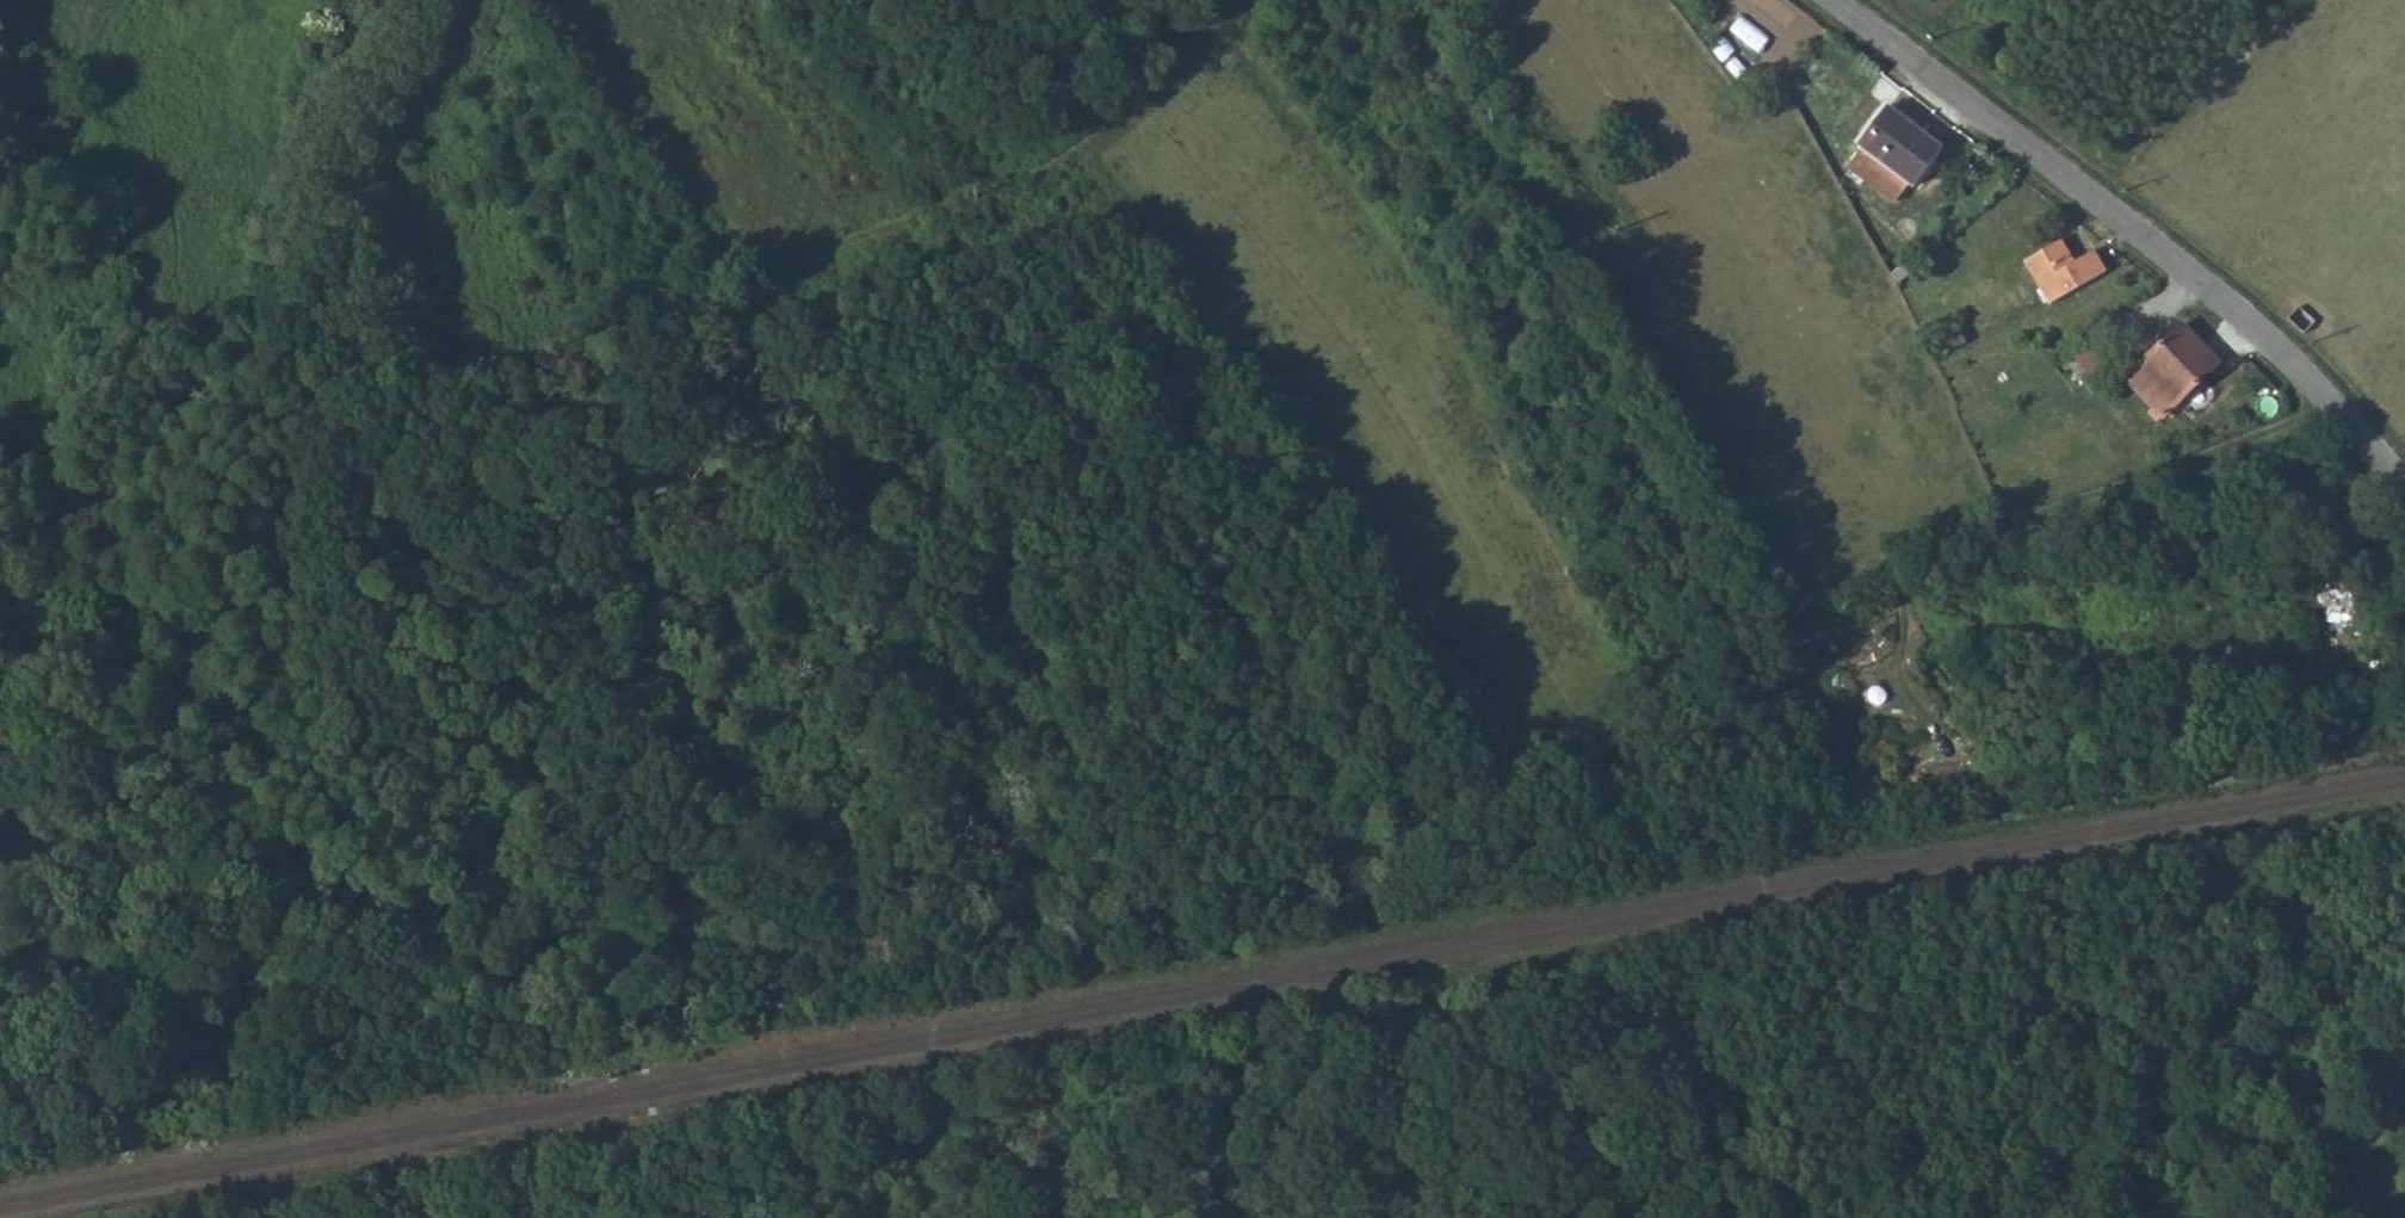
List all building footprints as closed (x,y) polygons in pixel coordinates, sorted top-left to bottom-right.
[(1942,148),(1887,108),(1859,145),(1862,147),(1849,167),(1896,203),(1911,184),(1914,186),(1942,148)] [(2105,273),(2093,252),(2075,263),(2061,240),(2027,261),(2052,304),(2105,273)] [(2298,304),(2287,317),(2304,332),(2315,319),(2298,304)] [(2217,366),(2179,329),(2126,384),(2163,421),(2217,366)] [(2328,631),(2350,632),(2351,588),(2329,588),(2328,631)]
